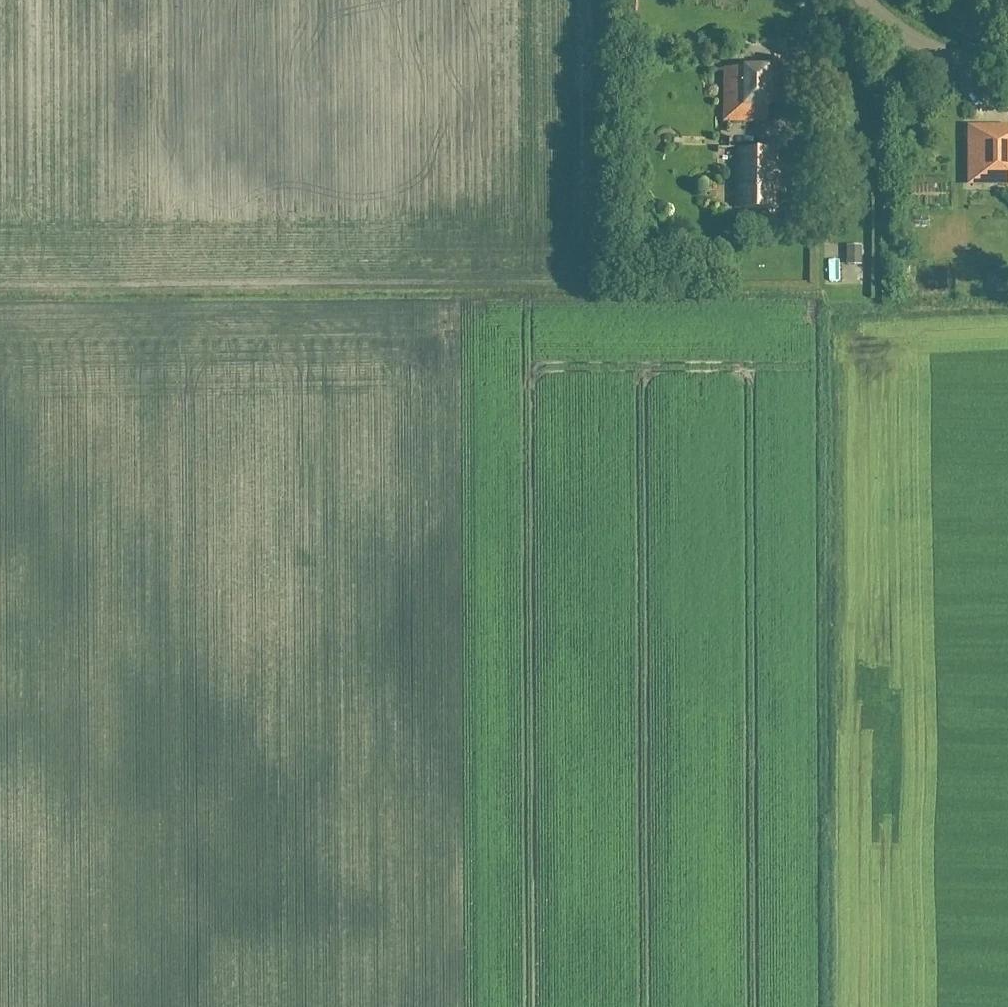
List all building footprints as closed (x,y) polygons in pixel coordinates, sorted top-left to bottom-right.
[(787,108),(788,70),(723,69),(722,123),(767,123),(768,108),(787,108)] [(985,128),(970,128),(969,184),(1007,184),(1007,128),(985,128)] [(777,210),(777,154),(737,154),(737,210),(777,210)] [(847,245),(847,265),(862,265),(861,245),(847,245)] [(919,271),(915,258),(901,263),(905,275),(919,271)] [(846,281),(845,260),(835,261),(836,282),(846,281)]
